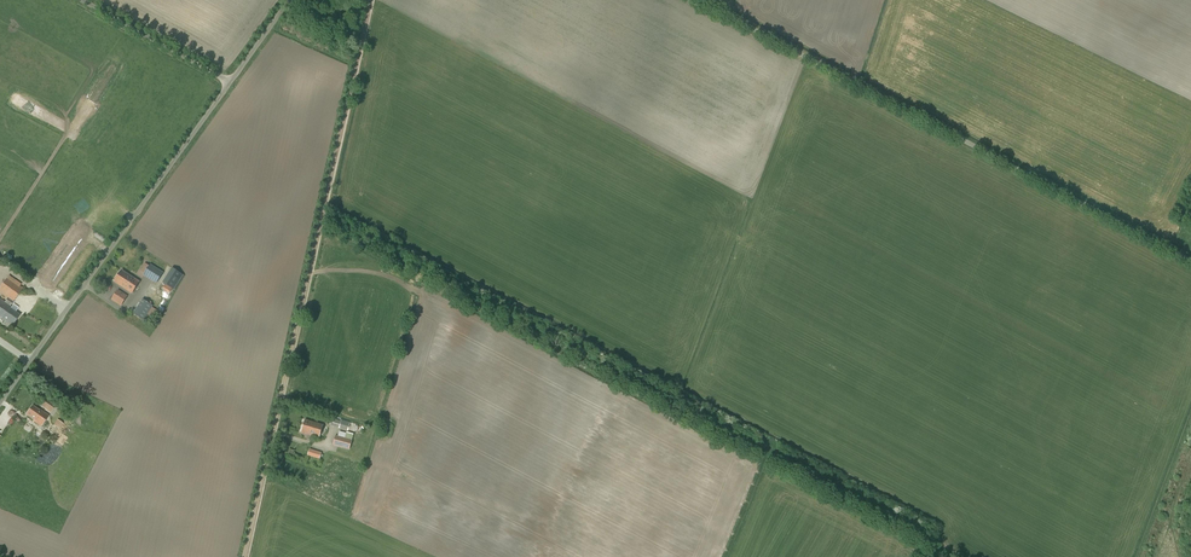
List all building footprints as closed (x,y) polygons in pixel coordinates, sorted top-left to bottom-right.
[(164,273),(150,264),(143,275),(157,284),(158,282),(159,283),(165,274),(163,273),(164,273)] [(140,282),(122,270),(114,282),(132,294),(140,282)] [(7,298),(4,302),(5,302),(0,299),(0,319),(1,320),(2,319),(6,322),(5,323),(8,325),(9,324),(12,326),(20,315),(11,308),(12,307),(10,306),(10,307),(10,306),(23,288),(20,285),(21,284),(9,275),(0,287),(0,293),(7,298)] [(163,289),(170,293),(172,289),(165,284),(163,289)] [(111,300),(121,306),(127,296),(118,290),(111,300)] [(152,307),(153,306),(142,299),(133,314),(144,321),(146,317),(151,320),(157,310),(152,307)] [(47,399),(41,406),(51,413),(56,405),(47,399)] [(33,421),(41,426),(49,415),(41,410),(40,411),(32,405),(26,414),(34,420),(33,421)] [(339,428),(348,430),(350,423),(342,420),(341,421),(332,418),(330,425),(339,428)] [(63,423),(58,420),(54,424),(59,428),(63,423)] [(301,432),(310,435),(314,422),(305,420),(301,432)] [(314,422),(310,435),(319,438),(323,425),(314,422)] [(339,431),(338,436),(335,436),(333,445),(350,449),(352,440),(345,438),(346,433),(339,431)] [(320,459),(320,457),(321,454),(322,453),(309,449),(307,455),(320,459)]
